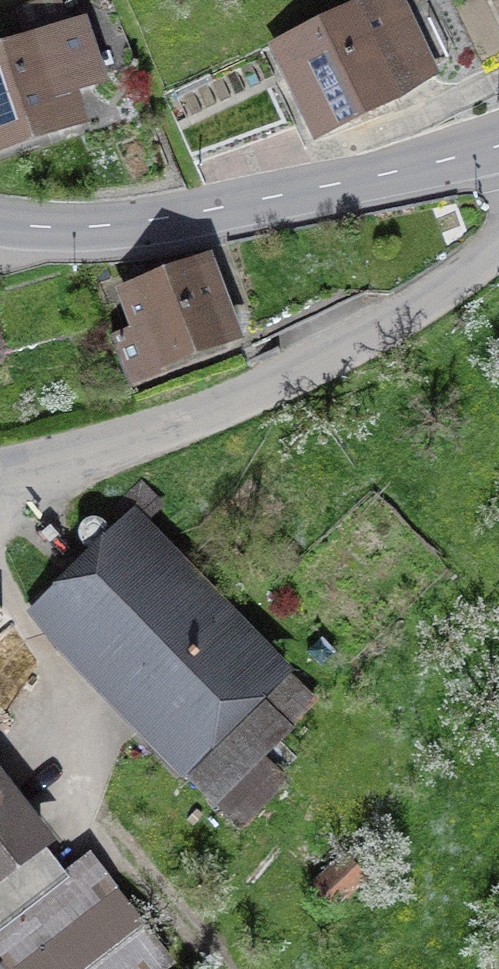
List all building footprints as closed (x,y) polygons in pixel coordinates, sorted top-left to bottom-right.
[(280,57),(323,150),(449,92),(406,0),(405,0),(280,57)] [(0,52),(0,166),(126,122),(90,21),(0,52)] [(223,257),(129,294),(164,381),(258,343),(223,257)] [(143,510),(32,615),(201,792),(311,687),(143,510)] [(206,799),(236,831),(281,788),(250,756),(206,799)] [(61,849),(0,769),(0,896),(61,849)] [(318,899),(339,921),(376,886),(356,864),(318,899)] [(115,883),(0,968),(180,968),(115,883)]
